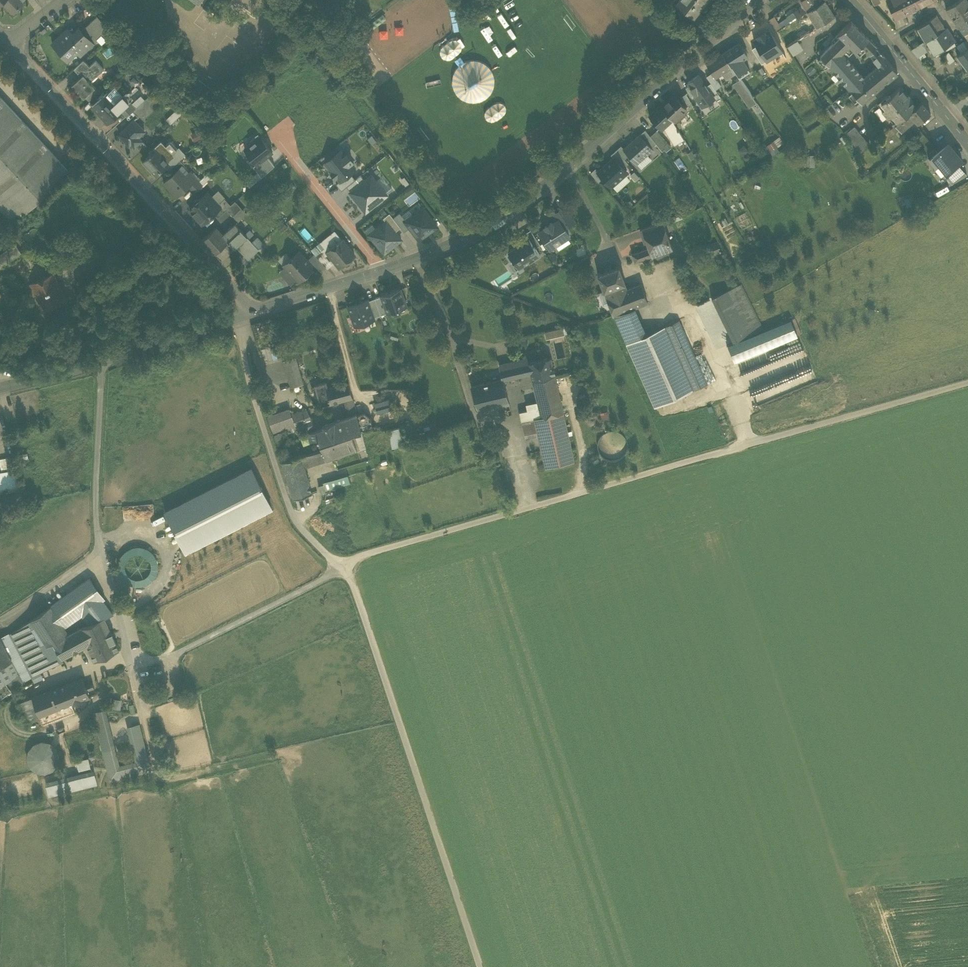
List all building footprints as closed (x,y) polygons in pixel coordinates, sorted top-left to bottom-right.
[(13,13),(24,3),(23,2),(24,0),(0,0),(0,5),(3,2),(13,13)] [(676,2),(696,16),(708,0),(677,0),(676,2)] [(807,11),(814,22),(783,42),(786,47),(796,40),(814,29),(835,15),(825,0),(823,0),(807,11)] [(807,11),(823,0),(800,0),(805,8),(806,11),(807,11)] [(918,6),(915,0),(888,0),(893,10),(896,9),(899,15),(918,6)] [(956,24),(967,16),(967,3),(966,0),(959,0),(946,9),(956,24)] [(793,12),(797,18),(806,11),(805,8),(803,10),(801,6),(793,12)] [(929,20),(937,34),(946,29),(940,21),(936,15),(929,20)] [(85,27),(97,39),(108,28),(97,16),(85,27)] [(769,19),(777,31),(782,28),(774,16),(769,19)] [(956,24),(963,34),(967,31),(967,16),(956,24)] [(855,49),(860,45),(868,38),(868,37),(851,20),(839,32),(855,49)] [(946,29),(937,34),(929,20),(918,27),(916,28),(920,36),(922,34),(924,37),(926,41),(927,40),(934,52),(953,41),(955,40),(947,28),(946,29)] [(777,31),(781,39),(790,33),(786,25),(782,28),(777,31)] [(85,27),(81,31),(93,43),(97,40),(97,39),(85,27)] [(86,50),(93,43),(81,31),(75,37),(67,29),(53,42),(68,59),(82,46),(86,50)] [(757,45),(767,60),(782,51),(769,30),(765,33),(764,32),(757,36),(758,37),(754,40),(757,45)] [(839,32),(832,39),(835,41),(824,52),(820,56),(821,57),(828,65),(849,88),(864,76),(846,56),(855,49),(839,32)] [(821,49),(824,52),(835,41),(832,39),(830,36),(819,47),(821,49)] [(877,47),(868,38),(860,45),(869,54),(877,47)] [(801,49),(796,40),(786,47),(792,55),(801,49)] [(953,41),(934,52),(937,56),(955,45),(953,41)] [(964,42),(963,41),(956,45),(961,52),(967,47),(964,42)] [(912,49),(918,56),(923,52),(923,42),(912,49)] [(736,73),(737,74),(747,67),(743,60),(748,57),(739,43),(723,53),(731,66),(736,73)] [(767,60),(757,45),(752,48),(762,63),(767,60)] [(886,58),(877,47),(869,54),(878,65),(886,58)] [(967,69),(967,68),(967,47),(961,52),(957,55),(967,69)] [(944,55),(949,63),(954,59),(948,52),(944,55)] [(721,72),(731,66),(723,53),(707,63),(712,72),(715,77),(721,72)] [(828,65),(821,57),(818,60),(825,68),(828,65)] [(858,99),(862,103),(898,73),(886,58),(878,65),(864,76),(849,88),(849,89),(850,88),(852,91),(858,99)] [(72,84),(84,97),(95,87),(88,79),(95,73),(97,75),(104,69),(96,60),(89,66),(84,60),(75,68),(79,72),(80,71),(83,74),(72,84)] [(816,69),(812,64),(805,70),(809,74),(816,69)] [(726,79),(736,73),(731,66),(721,72),(726,79)] [(750,71),(747,67),(737,74),(739,78),(750,71)] [(711,83),(716,89),(721,86),(715,77),(712,72),(706,76),(711,83)] [(690,88),(694,93),(695,94),(694,95),(702,106),(714,98),(706,86),(698,75),(688,82),(689,85),(691,87),(690,88)] [(744,95),(749,92),(740,79),(732,84),(749,107),(756,102),(756,101),(751,104),(744,95)] [(711,83),(706,86),(714,98),(716,101),(721,97),(716,89),(711,83)] [(691,87),(689,85),(686,87),(690,96),(694,93),(690,88),(691,87)] [(84,97),(88,102),(100,92),(95,87),(84,97)] [(115,87),(108,93),(116,101),(122,96),(123,95),(115,87)] [(888,116),(895,124),(909,113),(916,106),(900,87),(878,104),(879,106),(878,107),(877,112),(883,120),(888,116)] [(858,99),(852,91),(848,95),(855,102),(858,99)] [(744,95),(751,104),(756,101),(749,92),(744,95)] [(129,103),(122,96),(116,101),(108,93),(107,93),(93,106),(108,122),(122,109),(129,103)] [(685,93),(680,97),(686,106),(691,103),(685,93)] [(674,95),(661,106),(672,118),(673,121),(687,109),(685,107),(677,98),(674,95)] [(13,222),(69,170),(0,96),(0,208),(13,222)] [(685,107),(686,106),(680,97),(677,98),(685,107)] [(127,115),(132,111),(136,107),(130,101),(129,103),(122,109),(127,115)] [(916,106),(909,113),(914,118),(918,124),(931,113),(922,102),(916,106)] [(140,103),(136,107),(132,111),(137,116),(145,108),(140,103)] [(661,128),(664,126),(672,118),(661,106),(660,105),(649,114),(661,128)] [(168,120),(171,124),(184,111),(182,108),(168,120)] [(899,130),(914,118),(909,113),(895,124),(895,125),(899,129),(899,130)] [(673,121),(672,118),(664,126),(672,140),(681,134),(673,121)] [(131,143),(135,147),(142,141),(138,137),(144,131),(134,120),(119,134),(129,145),(131,143)] [(899,129),(895,125),(889,130),(893,135),(899,129)] [(845,133),(861,152),(870,145),(854,126),(845,133)] [(645,129),(640,134),(652,147),(656,143),(650,135),(645,129)] [(657,129),(650,135),(656,143),(660,149),(667,142),(657,129)] [(250,139),(252,142),(261,136),(258,133),(250,139)] [(372,134),(367,138),(372,144),(377,141),(372,134)] [(640,134),(624,148),(623,148),(629,154),(636,163),(653,149),(652,147),(640,134)] [(272,151),(261,136),(252,142),(245,148),(256,163),(257,163),(267,155),(272,151)] [(767,152),(782,143),(778,136),(763,146),(767,152)] [(149,152),(150,154),(156,149),(167,161),(173,155),(172,154),(173,153),(166,145),(161,140),(149,152)] [(166,143),(166,145),(173,153),(178,148),(172,141),(169,141),(166,143)] [(962,159),(948,142),(928,158),(935,167),(939,163),(946,172),(958,163),(962,159)] [(621,145),(616,149),(624,158),(629,154),(623,148),(624,148),(621,145)] [(165,165),(169,169),(186,154),(179,147),(178,148),(173,153),(172,154),(173,155),(167,161),(168,162),(165,165)] [(168,162),(167,161),(156,149),(150,154),(143,160),(151,169),(153,167),(158,172),(165,165),(168,162)] [(337,176),(340,180),(350,172),(355,168),(350,162),(353,160),(347,154),(345,156),(340,149),(325,161),(333,171),(331,172),(335,177),(337,176)] [(624,158),(616,149),(611,154),(613,157),(614,157),(623,167),(628,163),(624,158)] [(806,165),(814,164),(814,153),(805,154),(806,165)] [(275,165),(267,155),(257,163),(256,163),(253,166),(262,177),(275,165)] [(613,157),(598,170),(598,171),(603,177),(611,186),(627,172),(623,167),(614,157),(613,157)] [(946,172),(939,163),(935,167),(934,168),(941,176),(944,174),(946,172)] [(958,163),(946,172),(944,174),(951,183),(967,174),(958,163)] [(598,181),(603,177),(598,171),(598,170),(596,167),(591,172),(598,181)] [(197,179),(202,185),(212,175),(207,170),(197,179)] [(163,182),(178,197),(189,187),(197,179),(189,171),(182,178),(175,171),(163,182)] [(342,190),(347,186),(356,179),(350,172),(340,180),(336,183),(342,190)] [(347,186),(351,191),(365,180),(361,175),(356,179),(347,186)] [(351,191),(351,192),(358,201),(360,199),(362,203),(361,204),(360,205),(365,211),(386,194),(385,193),(379,185),(378,186),(375,182),(376,181),(375,180),(371,175),(365,180),(351,191)] [(392,188),(382,175),(375,180),(376,181),(375,182),(378,186),(379,185),(385,193),(392,188)] [(409,183),(404,176),(401,179),(406,186),(409,183)] [(189,187),(194,192),(202,185),(197,179),(189,187)] [(408,195),(416,188),(412,183),(404,190),(408,195)] [(205,219),(205,220),(214,212),(218,208),(216,206),(213,203),(216,201),(207,191),(200,198),(197,198),(194,200),(194,203),(194,204),(195,205),(190,210),(199,220),(200,219),(203,219),(205,219)] [(218,217),(227,208),(231,204),(225,197),(218,204),(216,206),(218,208),(214,212),(218,217)] [(236,200),(231,204),(227,208),(233,215),(242,207),(236,200)] [(554,213),(558,219),(564,228),(574,221),(564,206),(554,213)] [(247,212),(242,207),(233,215),(238,221),(247,212)] [(406,220),(405,221),(410,227),(418,238),(428,230),(429,232),(437,226),(423,207),(414,214),(406,220)] [(410,208),(401,214),(406,220),(414,214),(410,208)] [(393,217),(400,227),(404,232),(410,227),(405,221),(406,220),(401,214),(400,212),(393,217)] [(386,220),(395,231),(400,227),(393,217),(389,213),(383,218),(386,221),(386,220)] [(539,231),(550,248),(569,236),(564,228),(558,219),(552,223),(551,221),(545,226),(545,227),(539,231)] [(370,235),(384,252),(394,244),(395,244),(401,239),(395,231),(386,220),(386,221),(377,228),(376,228),(377,229),(370,235)] [(673,248),(663,220),(653,224),(656,232),(643,236),(645,243),(647,242),(649,248),(643,249),(646,258),(673,248)] [(215,253),(228,241),(241,229),(235,223),(223,234),(216,227),(201,240),(214,253),(215,253)] [(365,229),(369,234),(376,228),(377,228),(373,223),(365,229)] [(640,229),(643,236),(656,232),(653,224),(640,229)] [(236,246),(239,244),(247,236),(241,229),(228,241),(234,248),(236,246)] [(529,238),(535,247),(540,244),(530,229),(520,236),(523,241),(529,238)] [(252,241),(247,236),(239,244),(243,248),(240,251),(247,259),(258,248),(252,241)] [(252,241),(258,248),(263,243),(257,236),(252,241)] [(523,241),(508,251),(513,258),(511,260),(511,261),(514,259),(519,267),(540,254),(535,247),(529,238),(523,241)] [(335,262),(340,267),(355,255),(342,239),(328,251),(327,251),(335,262)] [(215,253),(221,260),(234,248),(228,241),(215,253)] [(710,245),(713,253),(721,250),(718,242),(710,245)] [(384,253),(395,244),(394,244),(384,252),(384,253)] [(0,257),(0,268),(21,253),(16,246),(4,254),(0,257)] [(326,266),(328,268),(335,262),(327,251),(328,251),(325,247),(315,255),(326,266)] [(646,258),(643,249),(632,253),(635,261),(646,258)] [(285,266),(299,281),(314,267),(307,259),(299,250),(291,257),(291,260),(285,266)] [(278,258),(283,264),(291,257),(285,252),(278,258)] [(316,265),(321,271),(326,266),(315,255),(314,253),(307,259),(314,267),(316,265)] [(511,261),(517,269),(519,267),(514,259),(511,261)] [(232,272),(236,276),(244,269),(240,264),(232,272)] [(604,290),(605,290),(624,283),(625,282),(619,266),(598,274),(604,290)] [(30,285),(42,310),(64,299),(52,274),(30,285)] [(627,289),(624,283),(605,290),(614,315),(635,307),(648,302),(641,283),(627,289)] [(711,298),(733,342),(763,328),(741,283),(711,298)] [(407,306),(401,288),(381,295),(381,296),(387,313),(396,310),(407,306)] [(381,296),(375,298),(381,315),(387,313),(381,296)] [(375,298),(367,301),(373,318),(381,315),(375,298)] [(356,325),(374,319),(373,318),(367,301),(367,300),(349,306),(356,325)] [(409,312),(407,306),(396,310),(398,316),(409,312)] [(635,307),(614,315),(627,343),(647,334),(635,307)] [(735,361),(797,334),(791,319),(728,345),(735,361)] [(664,327),(693,391),(707,384),(679,320),(664,327)] [(545,337),(564,334),(563,327),(544,329),(545,337)] [(627,343),(655,407),(693,391),(664,327),(647,334),(627,343)] [(531,373),(532,380),(554,375),(555,375),(551,357),(528,362),(512,366),(515,377),(531,373)] [(285,360),(292,386),(302,383),(295,358),(285,360)] [(527,358),(511,362),(512,366),(528,362),(527,358)] [(502,378),(503,380),(509,379),(515,377),(512,366),(511,362),(498,365),(499,369),(502,378)] [(532,380),(537,401),(541,417),(563,412),(554,375),(532,380)] [(471,386),(478,410),(509,403),(504,386),(503,380),(502,378),(496,380),(471,386)] [(346,408),(348,416),(356,413),(355,409),(355,406),(348,382),(328,388),(326,381),(320,382),(319,385),(315,386),(321,406),(345,400),(346,408)] [(376,409),(391,404),(389,398),(374,403),(376,409)] [(522,421),(541,417),(537,401),(526,404),(527,410),(520,412),(522,421)] [(393,404),(391,404),(376,409),(377,412),(394,408),(393,404)] [(307,409),(291,414),(295,426),(304,423),(307,430),(315,427),(311,418),(307,409)] [(357,414),(361,431),(373,428),(370,416),(364,412),(357,414)] [(574,461),(563,412),(541,417),(522,421),(526,439),(538,436),(545,468),(574,461)] [(348,416),(335,421),(340,438),(351,434),(362,432),(361,431),(357,414),(356,413),(348,416)] [(274,434),(295,426),(291,414),(269,420),(274,434)] [(320,445),(340,438),(335,421),(322,426),(323,428),(308,433),(311,442),(317,439),(318,440),(320,445)] [(403,426),(389,430),(392,447),(406,446),(403,426)] [(613,461),(619,460),(623,457),(627,452),(628,447),(627,441),(625,436),(620,433),(615,431),(609,431),(604,433),(600,437),(598,442),(597,448),(599,453),(603,457),(607,460),(613,461)] [(356,449),(356,450),(366,447),(362,432),(351,434),(356,449)] [(356,449),(351,434),(340,438),(320,445),(322,449),(325,459),(355,449),(355,450),(356,450),(356,449)] [(322,449),(300,455),(304,467),(325,459),(322,449)] [(312,492),(304,467),(300,455),(282,461),(294,498),(312,492)] [(2,469),(13,467),(11,456),(0,458),(0,462),(2,469)] [(0,471),(0,492),(20,488),(16,468),(0,471)] [(186,551),(272,508),(251,468),(165,511),(186,551)] [(323,481),(324,484),(325,489),(350,482),(348,475),(323,481)] [(123,505),(123,518),(140,517),(139,509),(144,508),(144,509),(152,508),(152,503),(142,504),(123,505)] [(119,567),(120,573),(126,570),(125,565),(126,560),(130,556),(134,554),(139,553),(144,554),(148,557),(151,562),(156,558),(152,553),(148,549),(142,547),(136,547),(130,548),(125,551),(121,556),(119,561),(119,567)] [(126,570),(120,573),(123,579),(128,583),(134,585),(139,586),(146,584),(152,580),(155,576),(157,570),(157,564),(156,558),(151,562),(151,567),(150,572),(147,576),(142,579),(137,579),(132,578),(128,575),(126,570)] [(65,627),(82,614),(103,599),(105,598),(90,577),(51,605),(65,627)] [(113,613),(103,599),(82,614),(89,624),(105,617),(113,613)] [(30,620),(46,646),(53,642),(62,658),(87,644),(81,630),(69,634),(65,627),(51,605),(30,620)] [(95,661),(119,649),(105,617),(89,624),(80,628),(80,627),(79,628),(81,630),(87,644),(95,661)] [(37,672),(49,665),(40,649),(46,646),(30,620),(10,633),(31,676),(34,682),(40,679),(37,672)] [(10,633),(1,638),(12,660),(18,672),(23,682),(31,676),(10,633)] [(12,660),(1,638),(0,636),(0,667),(12,660)] [(49,665),(62,658),(53,642),(46,646),(40,649),(49,665)] [(12,660),(0,667),(0,686),(18,672),(12,660)] [(18,672),(0,686),(0,698),(23,682),(18,672)] [(90,696),(87,690),(85,684),(83,677),(32,697),(40,716),(71,703),(83,699),(90,696)] [(26,721),(40,716),(32,697),(18,702),(26,721)] [(113,698),(112,707),(120,707),(121,699),(113,698)] [(71,703),(74,710),(86,706),(83,699),(71,703)] [(75,713),(74,710),(71,703),(40,716),(43,725),(75,713)] [(106,709),(102,710),(116,769),(140,764),(131,725),(127,726),(135,760),(120,764),(106,709)] [(93,712),(110,780),(151,770),(139,723),(131,725),(140,764),(116,769),(102,710),(93,712)] [(37,771),(45,772),(52,769),(57,763),(58,755),(55,747),(49,742),(41,741),(34,744),(29,750),(28,758),(31,765),(37,771)] [(78,760),(80,768),(89,765),(88,758),(78,760)] [(45,781),(48,792),(93,782),(91,771),(45,781)]
